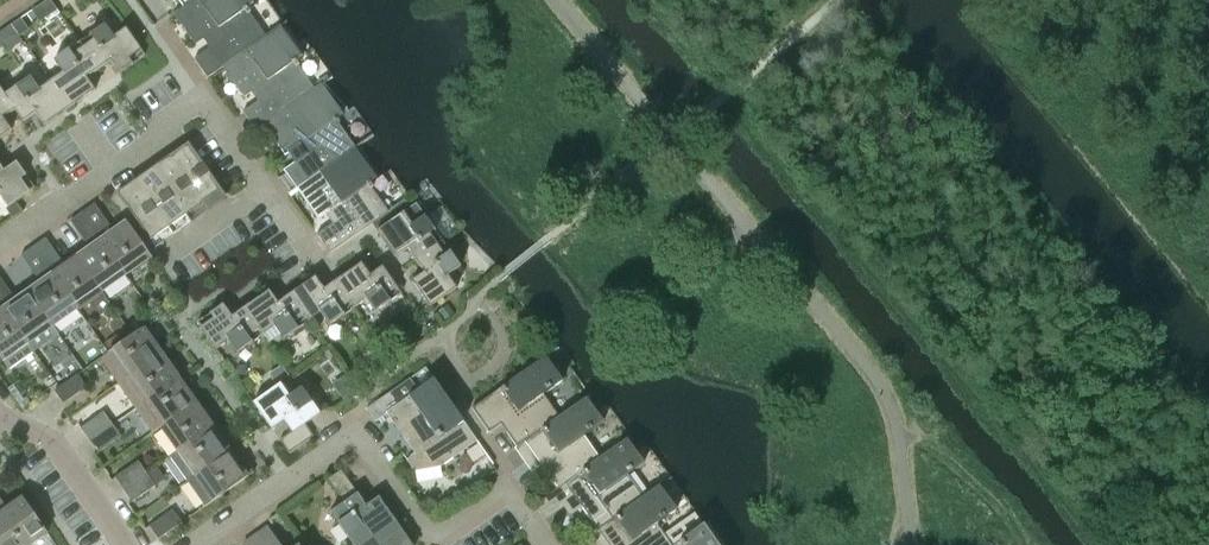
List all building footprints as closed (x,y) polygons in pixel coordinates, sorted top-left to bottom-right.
[(222,67),(221,66),(265,36),(248,13),(250,12),(247,8),(253,3),(251,0),(193,0),(189,3),(188,2),(182,6),(173,13),(195,44),(202,39),(209,48),(193,59),(207,78),(222,67)] [(21,18),(11,25),(19,36),(29,29),(21,18)] [(79,42),(98,69),(110,61),(118,73),(144,55),(125,28),(113,37),(104,24),(79,42)] [(280,25),(265,36),(221,66),(222,67),(243,97),(251,92),(257,101),(242,112),(255,131),(263,125),(262,125),(313,89),(313,88),(297,66),(299,64),(296,60),(302,56),(280,25)] [(98,69),(79,42),(54,60),(62,72),(50,81),(69,108),(94,90),(86,77),(98,69)] [(30,77),(5,94),(4,95),(14,109),(14,110),(22,122),(35,113),(44,126),(69,108),(50,81),(38,89),(30,77)] [(296,188),(321,171),(354,147),(338,124),(340,123),(337,119),(343,114),(321,83),(313,88),(313,89),(262,125),(263,125),(284,156),(292,151),(298,160),(283,170),(296,188)] [(11,130),(2,118),(14,110),(14,109),(4,95),(5,94),(0,88),(0,138),(11,130)] [(188,144),(170,156),(203,203),(208,210),(226,198),(220,191),(221,190),(188,144)] [(329,253),(371,224),(388,211),(371,188),(373,187),(370,183),(376,178),(354,147),(321,171),(296,188),(318,220),(326,215),(332,223),(316,234),(329,253)] [(203,203),(170,156),(152,169),(185,215),(203,203)] [(7,207),(34,188),(16,162),(3,171),(0,166),(0,197),(7,207)] [(185,215),(152,169),(135,181),(168,227),(185,215)] [(150,240),(168,227),(135,181),(117,193),(150,240)] [(388,211),(371,224),(394,257),(407,248),(415,260),(442,241),(410,196),(388,211)] [(15,202),(6,209),(12,217),(21,211),(15,202)] [(94,204),(82,212),(125,275),(150,257),(126,222),(113,231),(94,204)] [(101,292),(125,275),(82,212),(69,221),(88,248),(76,257),(101,292)] [(45,238),(33,247),(76,309),(101,292),(76,257),(64,265),(45,238)] [(460,266),(442,241),(415,260),(423,272),(411,281),(429,307),(456,288),(448,275),(460,266)] [(52,326),(76,309),(33,247),(20,255),(39,282),(27,291),(52,326)] [(335,281),(354,307),(366,299),(375,312),(401,293),(382,266),(369,275),(361,263),(335,281)] [(354,307),(335,281),(323,289),(315,276),(289,294),(308,321),(320,313),(329,325),(354,307)] [(33,351),(57,334),(52,326),(27,291),(15,299),(0,278),(0,304),(33,351)] [(283,339),(308,321),(289,294),(277,303),(268,290),(243,308),(262,335),(274,327),(283,339)] [(2,361),(8,369),(33,351),(0,304),(0,358),(2,361)] [(262,335),(243,308),(231,316),(222,304),(196,322),(215,349),(228,340),(237,353),(262,335)] [(101,358),(118,383),(161,353),(152,341),(158,337),(149,324),(101,358)] [(400,343),(390,350),(394,357),(404,351),(400,343)] [(382,349),(372,356),(379,367),(389,360),(382,349)] [(170,365),(161,353),(118,383),(135,408),(184,374),(175,361),(170,365)] [(514,448),(559,417),(558,416),(543,394),(562,381),(545,356),(471,408),(487,431),(488,432),(489,432),(490,432),(490,431),(500,424),(516,447),(514,448)] [(271,374),(278,384),(291,375),(284,365),(271,374)] [(192,386),(184,374),(135,408),(153,432),(160,427),(195,402),(187,390),(192,386)] [(63,404),(63,403),(86,387),(77,375),(54,391),(63,404)] [(409,378),(390,392),(366,409),(374,422),(386,413),(414,454),(405,460),(413,472),(440,466),(477,441),(433,379),(418,390),(409,378)] [(253,403),(271,428),(284,420),(292,431),(279,440),(289,453),(313,436),(304,424),(319,413),(301,387),(289,396),(280,383),(253,403)] [(586,397),(558,416),(559,417),(514,448),(524,463),(525,463),(526,464),(527,464),(527,463),(535,458),(556,488),(554,489),(555,490),(599,458),(599,457),(583,435),(603,422),(586,397)] [(204,414),(195,402),(160,427),(178,451),(218,423),(210,410),(204,414)] [(80,428),(89,441),(112,424),(103,412),(80,428)] [(178,451),(170,457),(187,481),(230,451),(221,439),(227,435),(218,423),(178,451)] [(120,437),(112,424),(89,441),(97,453),(120,437)] [(626,438),(599,457),(599,458),(555,490),(571,513),(581,506),(592,523),(597,529),(640,500),(640,499),(624,477),(643,463),(626,438)] [(230,451),(187,481),(205,506),(253,472),(244,459),(238,463),(230,451)] [(123,490),(146,473),(138,461),(114,477),(123,490)] [(353,544),(363,544),(396,522),(378,497),(366,505),(340,470),(327,479),(344,502),(330,512),(353,544)] [(155,486),(146,473),(123,490),(132,502),(155,486)] [(640,499),(640,500),(597,529),(587,536),(594,544),(672,544),(657,524),(676,510),(659,485),(640,499)] [(23,544),(30,544),(47,533),(22,497),(7,508),(0,498),(0,512),(23,544)] [(158,539),(181,523),(172,510),(149,526),(158,539)] [(0,512),(0,544),(23,544),(0,512)] [(396,522),(363,544),(412,544),(396,522)] [(592,523),(583,529),(587,536),(597,529),(592,523)] [(704,523),(674,544),(719,544),(704,523)] [(261,544),(280,544),(267,527),(255,536),(261,544)] [(255,536),(243,544),(261,544),(255,536)]
